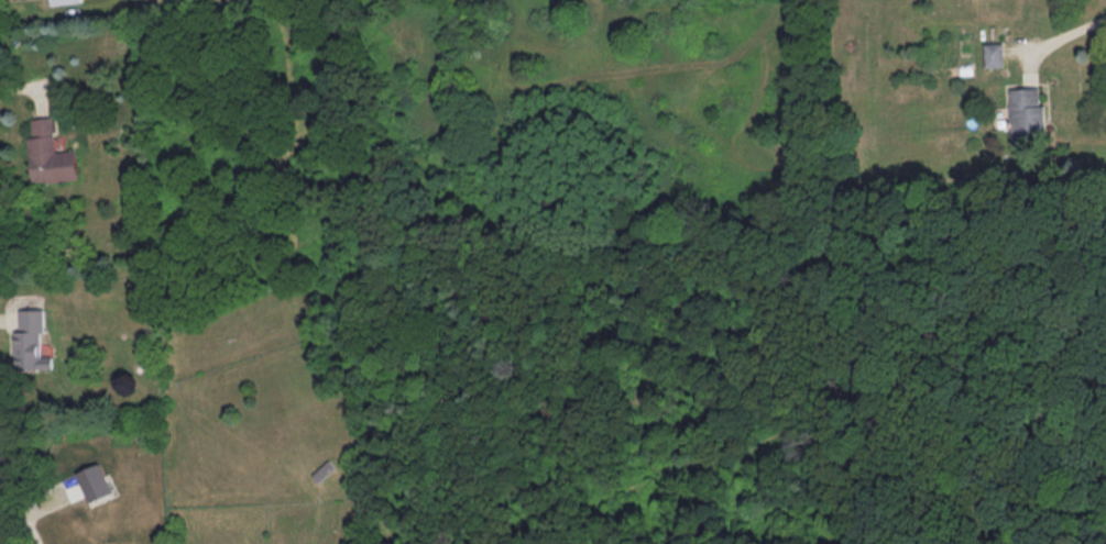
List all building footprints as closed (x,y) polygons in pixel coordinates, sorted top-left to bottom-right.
[(1004,42),(985,42),(986,66),(1005,65),(1004,42)] [(1009,87),(1012,147),(1046,146),(1044,104),(1041,104),(1040,86),(1009,87)] [(75,148),(54,150),(52,116),(31,117),(32,135),(28,136),(31,182),(77,178),(75,148)] [(19,308),(20,330),(16,330),(17,369),(53,368),(53,355),(43,355),(42,308),(19,308)] [(77,472),(90,501),(113,491),(100,462),(77,472)]
